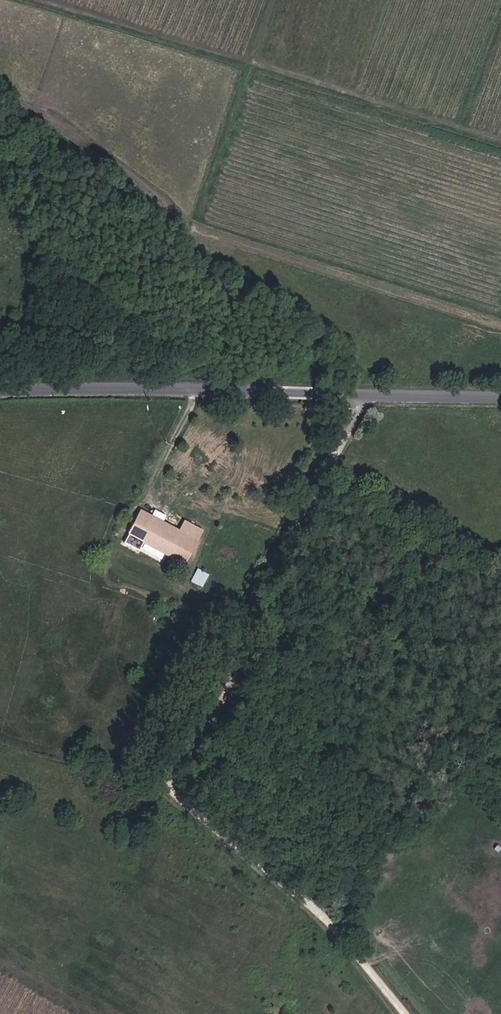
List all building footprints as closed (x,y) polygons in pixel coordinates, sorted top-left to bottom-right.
[(176,527),(136,504),(123,528),(180,557),(198,524),(183,516),(176,527)] [(204,585),(209,572),(197,568),(192,580),(204,585)]
